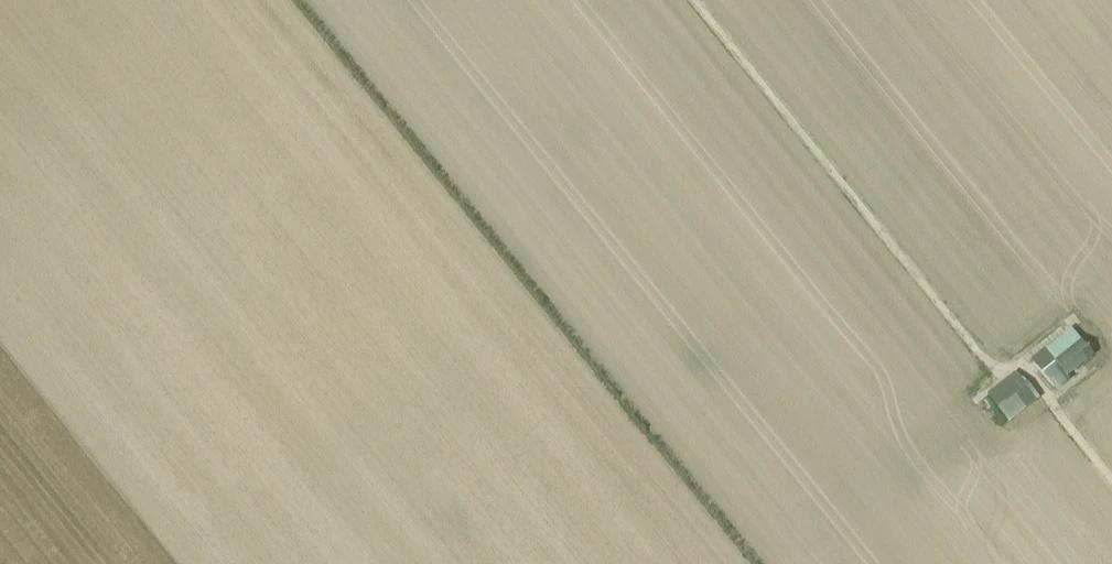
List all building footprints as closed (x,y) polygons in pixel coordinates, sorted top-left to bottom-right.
[(1089,370),(1069,346),(1038,371),(1059,395),(1089,370)] [(999,435),(1029,413),(1005,381),(975,403),(999,435)]
